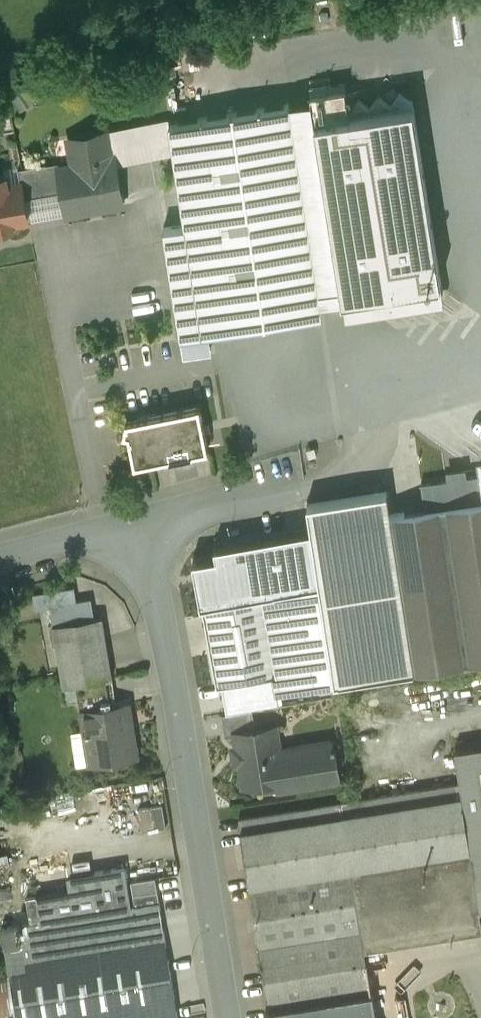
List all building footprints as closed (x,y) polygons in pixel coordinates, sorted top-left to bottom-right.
[(346,87),(311,92),(315,119),(350,114),(346,87)] [(290,102),(170,121),(185,224),(164,227),(181,336),(323,314),(290,102)] [(350,114),(315,119),(343,297),(442,281),(414,104),(350,114)] [(106,131),(80,136),(85,162),(59,166),(58,161),(47,163),(52,194),(64,192),(68,213),(70,213),(70,212),(103,205),(103,206),(122,203),(114,156),(111,157),(106,131)] [(46,163),(19,168),(24,199),(52,194),(47,163),(46,163)] [(0,177),(0,229),(13,227),(12,223),(28,220),(20,182),(7,184),(5,176),(0,177)] [(200,405),(126,420),(126,423),(125,423),(124,432),(128,433),(134,464),(208,449),(200,405)] [(391,515),(387,491),(307,504),(320,583),(335,681),(412,670),(389,515),(391,515)] [(389,515),(412,670),(480,660),(480,501),(391,515),(389,515)] [(278,673),(274,674),(277,692),(335,681),(320,583),(264,594),(278,673)] [(264,594),(204,604),(218,682),(223,682),(274,674),(278,673),(264,594)] [(103,616),(54,624),(64,684),(76,682),(105,677),(113,676),(103,616)] [(274,674),(223,682),(228,713),(252,709),(280,705),(277,692),(274,674)] [(105,677),(76,682),(79,699),(108,694),(105,677)] [(125,703),(83,709),(86,731),(91,761),(136,754),(132,729),(130,729),(125,703)] [(228,713),(223,714),(226,736),(236,736),(236,733),(256,729),(252,709),(228,713)] [(256,729),(236,733),(236,736),(244,785),(262,782),(285,778),(280,749),(277,726),(256,729)] [(86,731),(72,733),(77,764),(91,761),(86,731)] [(332,741),(280,749),(285,778),(262,782),(264,792),(339,779),(332,741)] [(455,748),(460,781),(480,908),(480,744),(455,748)] [(239,817),(250,886),(352,869),(365,947),(480,928),(480,916),(480,908),(460,781),(239,817)] [(165,803),(146,805),(148,825),(166,824),(165,803)] [(124,866),(67,875),(66,865),(33,870),(37,895),(27,897),(30,922),(131,906),(124,866)] [(352,869),(250,886),(270,1007),(372,990),(365,947),(352,869)] [(155,876),(131,880),(133,894),(156,890),(158,890),(157,889),(156,889),(154,877),(155,877),(155,876)] [(156,890),(133,894),(135,905),(158,901),(156,890)] [(2,927),(8,966),(16,1016),(16,1017),(178,1017),(159,901),(158,901),(135,905),(131,906),(30,922),(2,927)] [(0,967),(0,1017),(4,1017),(16,1016),(8,966),(0,967)] [(270,1007),(272,1017),(377,1017),(372,990),(270,1007)]
